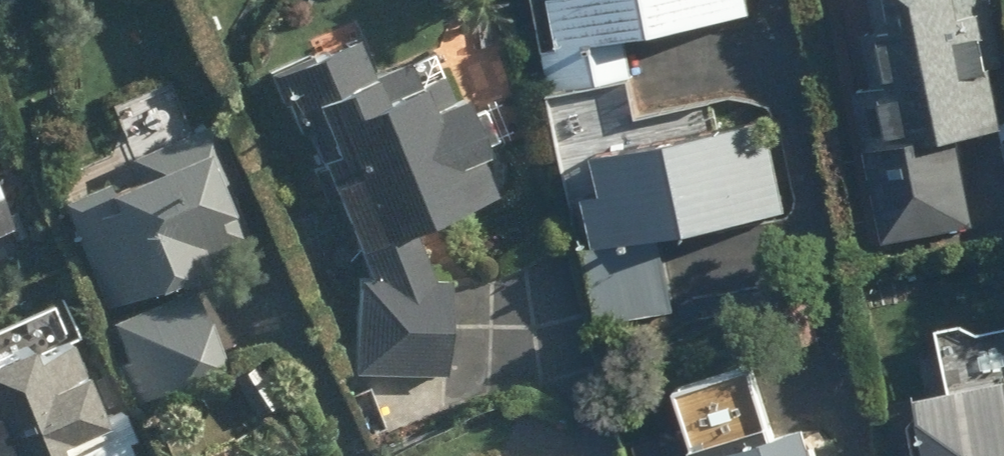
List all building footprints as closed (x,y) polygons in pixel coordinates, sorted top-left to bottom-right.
[(550,99),(633,83),(624,34),(749,11),(747,0),(531,0),(550,99)] [(884,244),(977,224),(957,133),(1000,124),(978,28),(1001,23),(996,0),(871,0),(883,53),(844,62),(884,244)] [(491,184),(449,103),(422,53),(373,78),(353,39),(267,84),(356,255),(491,184)] [(119,166),(57,194),(107,305),(192,268),(185,253),(223,237),(229,250),(251,240),(230,194),(253,184),(218,105),(113,152),(119,166)] [(779,224),(771,134),(574,151),(588,312),(667,305),(661,235),(779,224)] [(446,282),(350,282),(350,375),(446,375),(446,282)] [(223,383),(184,288),(102,322),(141,416),(223,383)] [(63,326),(0,356),(0,455),(125,455),(63,326)] [(908,400),(918,455),(1003,455),(1003,381),(908,400)] [(789,424),(706,455),(801,455),(789,424)]
